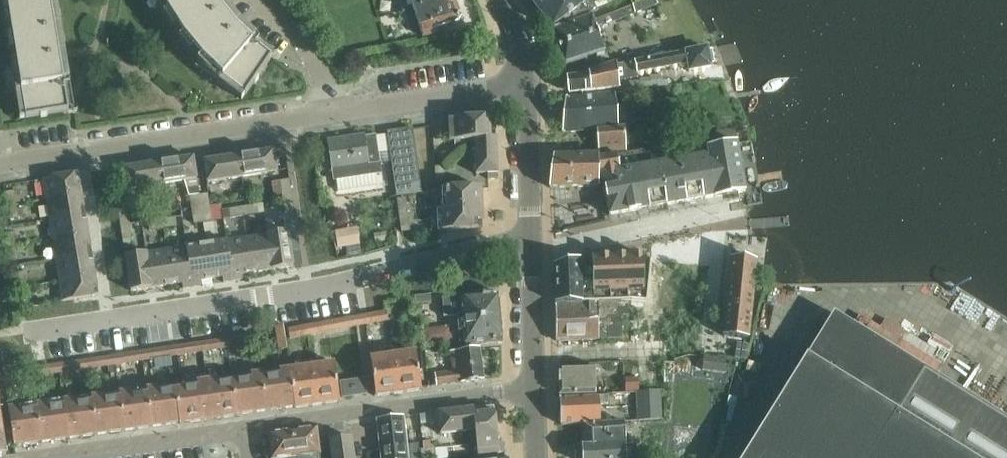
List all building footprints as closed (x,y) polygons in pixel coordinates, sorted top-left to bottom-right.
[(8,8),(6,8),(2,9),(2,10),(8,9),(12,35),(10,35),(6,36),(7,37),(13,36),(17,62),(15,63),(11,63),(11,64),(17,63),(21,90),(19,90),(15,91),(21,90),(26,117),(24,117),(20,118),(20,119),(26,118),(41,116),(41,118),(48,116),(48,115),(69,111),(65,88),(65,84),(51,0),(7,0),(8,8)] [(237,27),(236,26),(221,8),(216,0),(163,0),(168,11),(163,14),(163,15),(169,12),(184,35),(179,38),(179,39),(184,36),(201,57),(197,61),(198,62),(202,58),(222,77),(218,82),(222,77),(244,94),(241,99),(242,100),(245,95),(246,95),(272,57),(252,42),(237,27)] [(422,36),(435,31),(434,28),(457,19),(459,20),(461,17),(460,16),(456,3),(457,2),(459,0),(410,0),(422,36)] [(551,28),(588,0),(530,0),(551,28)] [(552,29),(599,12),(590,0),(588,0),(551,28),(552,29)] [(552,29),(564,64),(587,57),(587,54),(602,48),(596,28),(656,5),(653,0),(630,0),(599,12),(552,29)] [(578,88),(582,92),(620,88),(618,78),(637,74),(637,73),(687,63),(689,72),(711,68),(707,48),(617,65),(617,63),(590,72),(590,75),(568,77),(569,89),(578,88)] [(629,84),(630,90),(668,86),(667,76),(661,77),(661,75),(655,75),(649,76),(650,78),(639,80),(639,81),(629,83),(629,84)] [(563,134),(564,134),(597,130),(599,150),(626,148),(625,127),(619,128),(615,93),(568,98),(568,97),(567,97),(563,134)] [(459,119),(459,114),(448,114),(450,141),(475,140),(476,174),(488,174),(488,179),(498,179),(496,117),(459,119)] [(388,132),(395,185),(420,182),(413,128),(388,132)] [(663,139),(664,150),(709,148),(709,145),(712,145),(710,128),(690,131),(690,137),(663,139)] [(328,140),(333,170),(334,180),(382,173),(376,134),(364,136),(364,135),(328,140)] [(554,156),(550,188),(598,187),(598,175),(603,174),(610,215),(611,215),(619,213),(619,214),(621,213),(628,212),(629,212),(630,212),(630,211),(638,210),(640,210),(647,208),(647,209),(649,208),(656,207),(658,207),(658,206),(665,205),(666,205),(667,205),(675,203),(675,204),(677,204),(677,203),(684,202),(686,202),(686,201),(694,200),(694,201),(696,200),(695,200),(703,198),(703,199),(705,199),(705,198),(714,197),(716,197),(716,196),(743,191),(743,192),(745,192),(745,190),(744,190),(742,177),(742,176),(742,175),(740,166),(741,166),(740,164),(739,156),(739,155),(738,155),(736,145),(737,145),(737,143),(709,148),(664,150),(639,151),(598,158),(597,155),(554,156)] [(249,149),(238,151),(242,177),(277,172),(274,151),(250,154),(249,149)] [(242,177),(238,151),(228,152),(228,157),(204,161),(207,182),(242,177)] [(169,156),(158,158),(162,184),(197,179),(193,158),(169,161),(169,156)] [(162,184),(158,158),(147,159),(148,164),(124,168),(127,189),(162,184)] [(445,181),(445,167),(435,167),(436,181),(445,181)] [(43,179),(47,199),(82,194),(79,173),(43,179)] [(280,181),(282,195),(292,193),(289,179),(280,181)] [(420,182),(395,185),(397,196),(422,192),(420,182)] [(478,229),(477,209),(482,209),(482,187),(446,189),(447,209),(441,209),(442,231),(478,229)] [(5,192),(7,206),(16,205),(14,191),(5,192)] [(208,193),(199,195),(201,209),(210,207),(208,193)] [(47,199),(50,220),(85,214),(82,194),(47,199)] [(190,196),(192,210),(201,209),(199,195),(190,196)] [(397,199),(399,213),(408,212),(406,197),(397,199)] [(283,200),(285,214),(295,213),(292,199),(283,200)] [(118,206),(120,220),(129,218),(127,204),(118,206)] [(16,205),(7,206),(9,220),(18,218),(16,205)] [(257,205),(243,207),(244,216),(258,214),(257,205)] [(221,206),(210,207),(211,215),(212,221),(223,219),(221,210),(221,206)] [(210,207),(201,209),(203,222),(212,221),(211,215),(210,207)] [(244,216),(243,207),(229,209),(231,218),(244,216)] [(201,209),(192,210),(194,224),(203,222),(201,209)] [(50,220),(53,240),(89,234),(85,214),(50,220)] [(176,217),(162,219),(163,228),(177,226),(176,217)] [(400,218),(402,232),(411,231),(409,217),(400,218)] [(163,228),(162,219),(148,221),(150,230),(163,228)] [(121,225),(123,239),(132,238),(130,224),(121,225)] [(336,231),(339,247),(359,244),(357,232),(347,234),(346,230),(336,231)] [(288,231),(268,234),(273,269),(293,266),(288,231)] [(5,234),(7,247),(16,246),(14,232),(5,234)] [(53,240),(57,260),(92,254),(89,234),(53,240)] [(268,234),(247,237),(253,272),(273,269),(268,234)] [(247,237),(227,240),(233,281),(242,279),(242,274),(253,272),(247,237)] [(227,240),(207,243),(212,279),(223,277),(224,282),(233,281),(227,240)] [(207,243),(186,247),(193,287),(202,285),(201,280),(212,279),(207,243)] [(16,246),(7,247),(9,261),(18,260),(16,246)] [(186,247),(166,250),(171,285),(182,283),(183,288),(193,287),(186,247)] [(166,250),(146,253),(151,288),(171,285),(166,250)] [(151,288),(146,253),(125,256),(131,291),(151,288)] [(57,260),(60,280),(95,275),(92,254),(57,260)] [(640,255),(624,256),(626,301),(630,300),(631,300),(631,301),(647,301),(650,263),(651,260),(651,255),(640,255)] [(623,256),(608,257),(610,301),(626,301),(624,256),(623,256)] [(605,257),(592,257),(592,265),(593,302),(599,302),(610,301),(608,257),(605,257)] [(757,260),(731,258),(723,336),(749,338),(757,260)] [(562,264),(554,265),(554,267),(555,274),(555,283),(581,282),(580,266),(580,260),(576,261),(569,262),(562,264)] [(592,265),(580,266),(581,282),(582,302),(593,302),(592,265)] [(18,273),(20,287),(29,285),(27,271),(18,273)] [(95,275),(60,280),(63,301),(99,295),(95,275)] [(581,282),(555,283),(555,285),(555,290),(555,294),(556,301),(556,303),(582,302),(581,282)] [(29,285),(20,287),(23,300),(32,299),(29,285)] [(498,293),(442,297),(444,316),(458,315),(460,344),(502,341),(502,337),(503,332),(501,327),(501,324),(500,324),(498,297),(499,297),(499,294),(498,294),(498,293)] [(423,296),(415,297),(415,299),(416,305),(424,304),(423,297),(423,296)] [(558,339),(558,341),(610,339),(623,338),(622,328),(623,328),(623,315),(619,316),(618,302),(555,304),(556,338),(558,339)] [(364,315),(366,324),(388,320),(387,311),(364,315)] [(743,457),(1006,457),(1006,421),(924,368),(833,312),(743,457)] [(364,315),(355,317),(357,326),(366,324),(364,315)] [(355,317),(344,319),(346,328),(357,326),(355,317)] [(344,319),(333,321),(335,330),(346,328),(344,319)] [(333,321),(322,323),(323,332),(335,330),(333,321)] [(322,323),(311,325),(312,334),(323,332),(322,323)] [(275,326),(277,338),(285,336),(284,325),(275,326)] [(311,325),(300,327),(301,336),(312,334),(311,325)] [(301,336),(300,327),(288,329),(290,338),(301,336)] [(437,329),(426,330),(427,342),(439,341),(437,329)] [(250,335),(239,337),(240,345),(251,344),(250,335)] [(285,336),(277,338),(279,349),(287,348),(285,336)] [(239,337),(228,339),(229,347),(240,345),(239,337)] [(228,339),(217,340),(218,349),(229,347),(228,339)] [(218,349),(217,340),(205,342),(207,350),(218,349)] [(205,342),(197,343),(198,352),(207,350),(205,342)] [(197,343),(187,345),(188,353),(198,352),(197,343)] [(188,353),(187,345),(176,346),(177,355),(188,353)] [(170,347),(158,349),(159,357),(171,356),(170,347)] [(462,383),(484,380),(479,347),(451,351),(453,372),(435,374),(437,386),(461,382),(462,383)] [(159,357),(158,349),(146,351),(147,359),(159,357)] [(147,359),(146,351),(137,352),(139,360),(147,359)] [(416,351),(385,355),(370,358),(376,396),(422,390),(416,351)] [(137,352),(125,354),(127,362),(139,360),(137,352)] [(125,354),(114,356),(115,364),(127,362),(125,354)] [(114,356),(102,357),(104,366),(115,364),(114,356)] [(104,366),(102,357),(90,359),(92,367),(104,366)] [(702,370),(726,372),(727,360),(703,358),(702,370)] [(90,359),(82,360),(83,369),(92,367),(90,359)] [(82,360),(70,362),(71,370),(83,369),(82,360)] [(70,362),(59,364),(60,372),(71,370),(70,362)] [(664,362),(664,382),(673,382),(676,382),(676,367),(677,362),(674,362),(664,362)] [(289,369),(295,407),(295,408),(340,401),(334,363),(289,369)] [(59,364),(47,366),(48,374),(60,372),(59,364)] [(11,366),(1,368),(3,382),(5,382),(6,391),(15,389),(12,371),(11,366)] [(48,374),(47,366),(35,367),(36,376),(48,374)] [(559,367),(559,395),(596,394),(595,366),(559,367)] [(280,375),(262,377),(266,411),(295,407),(289,369),(280,370),(280,375)] [(639,370),(626,371),(626,387),(635,387),(640,387),(639,370)] [(266,411),(262,377),(261,378),(261,373),(250,374),(251,379),(233,382),(238,415),(266,411)] [(216,379),(207,381),(212,419),(238,416),(238,415),(233,382),(217,384),(216,379)] [(366,393),(364,380),(342,383),(344,397),(366,393)] [(181,389),(176,390),(181,424),(186,423),(212,419),(207,381),(197,382),(198,387),(181,389)] [(147,389),(147,394),(152,427),(180,423),(180,424),(181,424),(176,390),(157,392),(157,388),(147,389)] [(660,390),(636,392),(637,407),(626,408),(626,422),(662,420),(660,390)] [(119,393),(120,398),(124,431),(152,427),(147,394),(130,396),(129,392),(119,393)] [(91,397),(92,402),(96,435),(124,431),(120,398),(102,400),(101,396),(91,397)] [(561,425),(601,423),(600,404),(608,404),(608,396),(592,397),(592,396),(560,398),(561,413),(559,416),(559,420),(561,423),(561,425)] [(63,401),(64,405),(69,438),(96,435),(92,402),(74,404),(74,400),(63,401)] [(36,405),(36,409),(41,442),(69,438),(64,405),(46,408),(46,403),(36,405)] [(418,425),(434,423),(439,422),(441,434),(475,430),(478,455),(504,452),(503,442),(498,442),(494,406),(417,415),(418,425)] [(41,442),(36,409),(19,412),(18,408),(8,409),(14,446),(41,442)] [(381,457),(408,457),(404,417),(377,419),(381,457)] [(584,424),(586,447),(584,447),(584,457),(636,457),(636,444),(630,445),(630,434),(625,435),(624,421),(601,423),(584,424)] [(317,428),(293,431),(296,457),(320,454),(317,428)] [(269,434),(272,457),(296,457),(293,431),(269,434)] [(339,434),(329,435),(333,457),(354,457),(351,437),(340,439),(339,434)] [(418,443),(408,444),(409,457),(420,457),(418,443)] [(447,447),(435,448),(436,457),(448,456),(447,447)] [(422,457),(429,457),(436,457),(435,448),(421,449),(422,457)]
